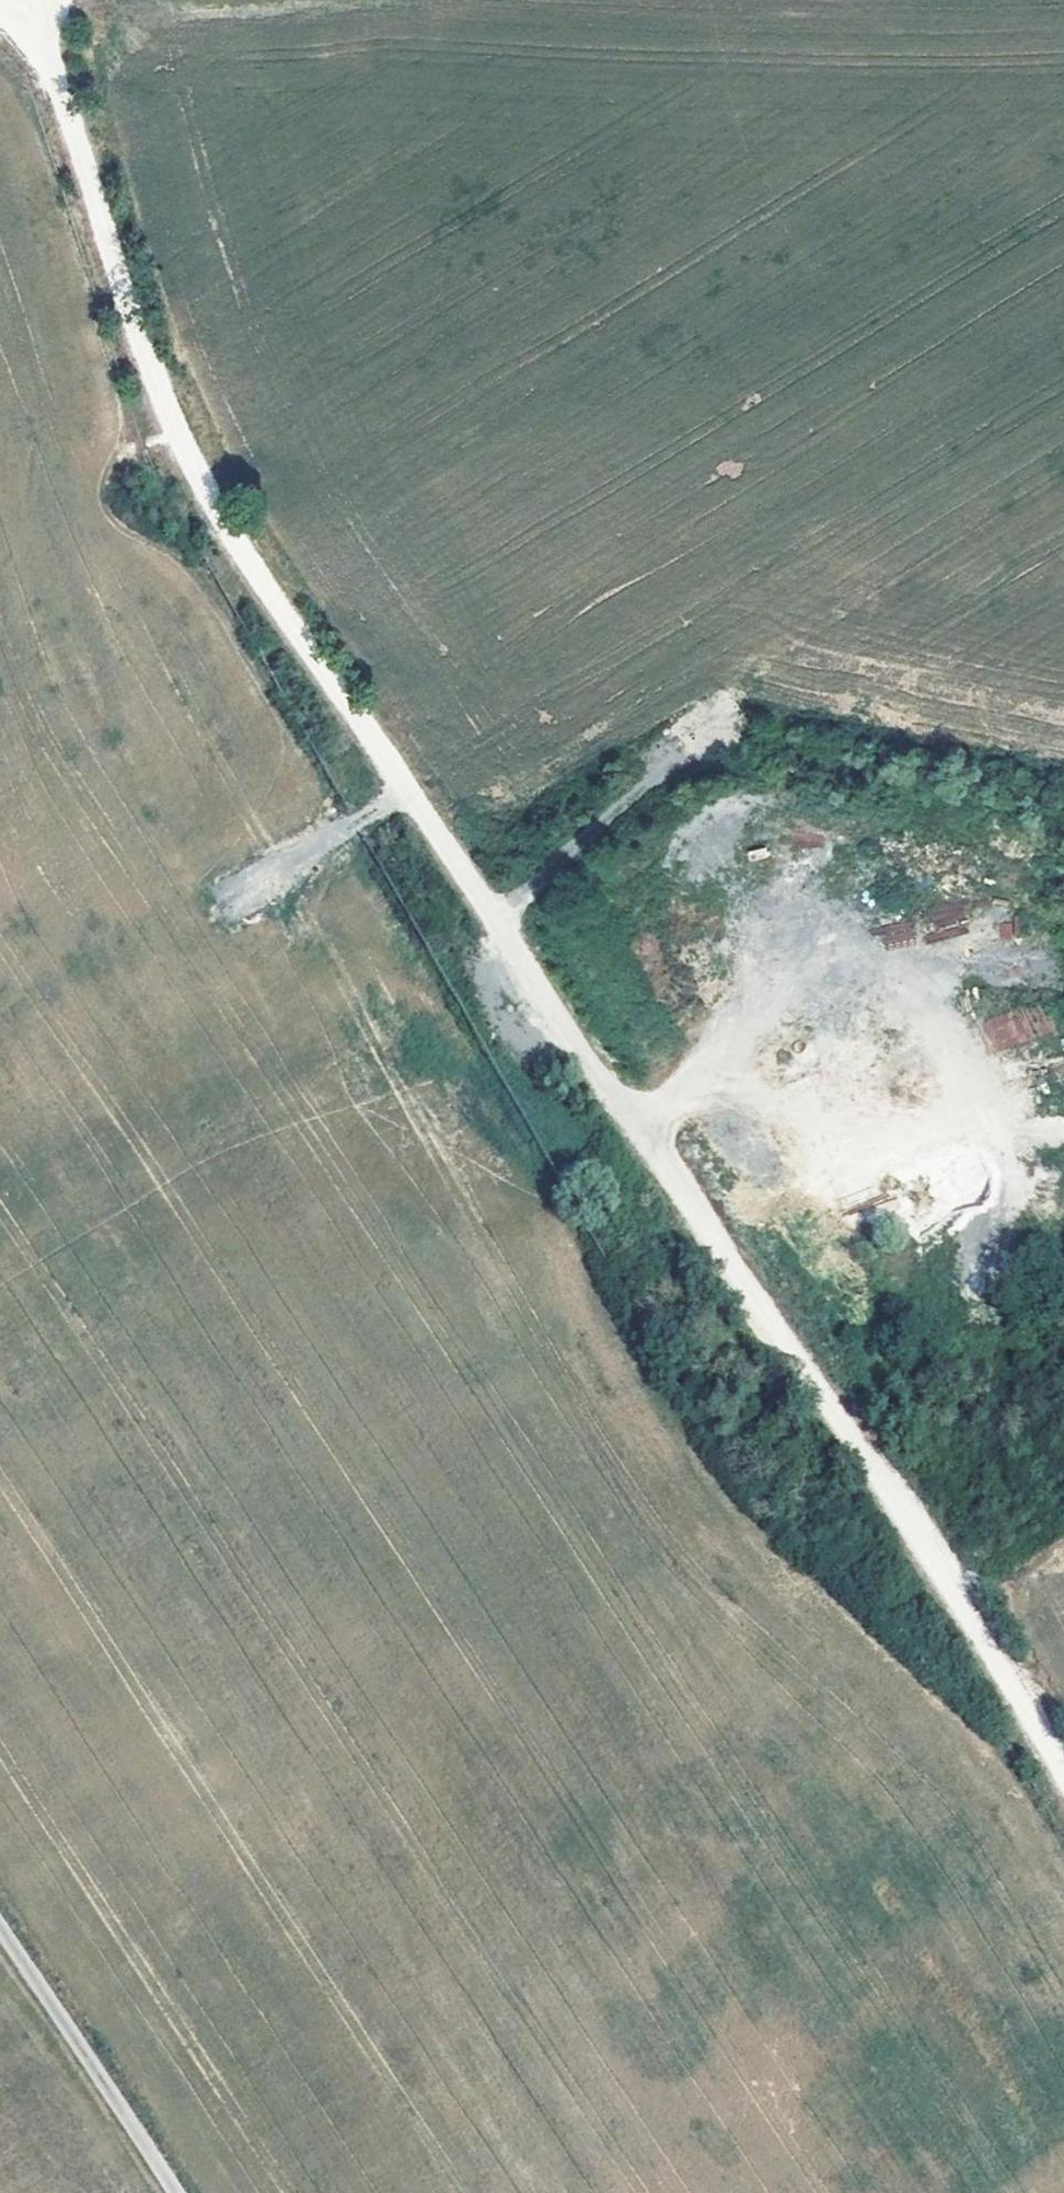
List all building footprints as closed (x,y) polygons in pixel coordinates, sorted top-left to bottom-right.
[(968,936),(965,907),(913,912),(916,942),(968,936)] [(914,921),(881,922),(882,947),(915,945),(914,921)] [(1026,1009),(1033,1036),(1052,1032),(1045,1004),(1026,1009)] [(991,1051),(1031,1041),(1023,1009),(983,1019),(991,1051)]
